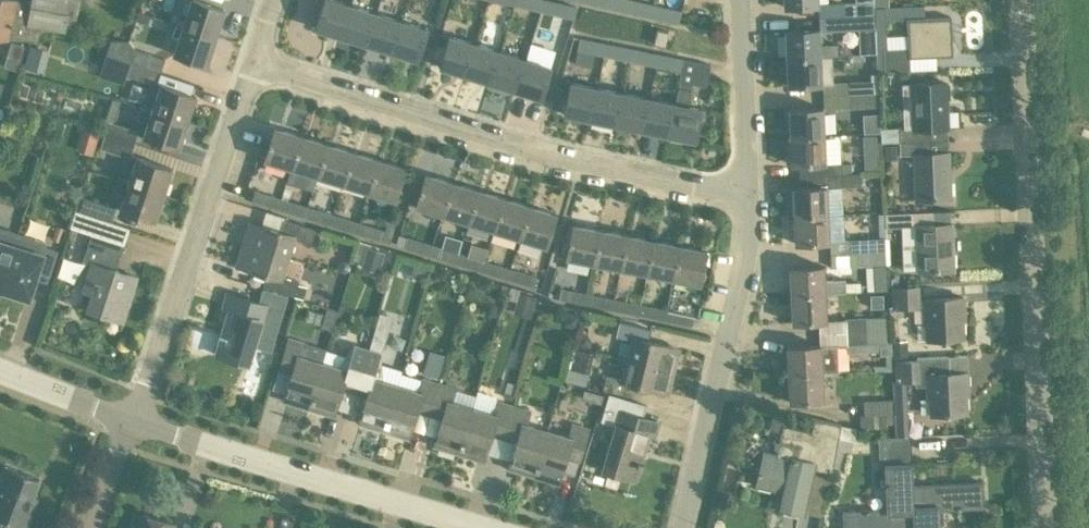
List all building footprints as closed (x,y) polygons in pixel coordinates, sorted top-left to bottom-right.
[(39,39),(41,27),(66,31),(67,26),(75,28),(80,0),(31,0),(31,1),(25,0),(0,0),(0,39),(39,39)] [(176,23),(215,36),(225,8),(201,0),(191,0),(187,13),(180,11),(176,23)] [(342,36),(352,5),(336,0),(325,0),(316,28),(342,36)] [(540,12),(544,0),(516,0),(514,5),(540,12)] [(540,12),(567,18),(570,5),(551,0),(544,0),(540,12)] [(628,11),(631,0),(602,0),(601,5),(628,11)] [(874,14),(873,0),(859,0),(859,1),(844,1),(845,15),(874,14)] [(656,4),(654,3),(652,16),(679,22),(682,10),(656,4)] [(378,13),(352,5),(342,36),(368,44),(378,13)] [(368,44),(393,52),(403,21),(378,13),(368,44)] [(865,28),(866,37),(875,36),(875,27),(874,14),(845,15),(820,15),(820,29),(865,28)] [(884,70),(910,69),(910,57),(953,55),(951,15),(907,17),(908,47),(883,48),(883,53),(878,53),(879,71),(884,70)] [(403,21),(393,52),(418,59),(427,29),(403,21)] [(215,36),(176,23),(171,35),(179,38),(174,54),(206,64),(215,36)] [(668,31),(657,28),(654,42),(665,45),(668,31)] [(785,30),(786,58),(820,56),(838,55),(837,43),(820,44),(819,28),(785,30)] [(440,66),(467,75),(477,44),(450,35),(440,66)] [(577,50),(604,56),(607,42),(579,37),(577,50)] [(106,54),(123,59),(161,72),(165,58),(136,48),(129,39),(127,40),(111,39),(106,54)] [(604,56),(629,61),(632,48),(607,42),(604,56)] [(467,75),(492,83),(502,51),(477,44),(467,75)] [(656,66),(659,53),(632,48),(629,61),(656,66)] [(492,83),(516,90),(526,59),(502,51),(492,83)] [(656,66),(681,71),(683,58),(659,53),(656,66)] [(822,83),(820,56),(786,58),(788,85),(822,83)] [(679,86),(676,103),(669,135),(695,140),(701,108),(687,105),(690,89),(692,89),(693,83),(706,86),(711,64),(683,58),(681,71),(679,81),(680,81),(679,86)] [(161,72),(123,59),(119,72),(157,85),(161,72)] [(516,90),(541,98),(551,66),(526,59),(516,90)] [(848,93),(878,93),(877,79),(848,80),(848,93)] [(564,114),(591,119),(597,87),(571,82),(564,114)] [(884,142),(930,140),(930,130),(950,129),(948,94),(950,94),(950,84),(947,84),(948,82),(912,83),(913,130),(883,130),(884,142)] [(161,83),(152,110),(187,121),(196,95),(161,83)] [(591,119),(617,124),(623,92),(597,87),(591,119)] [(617,124),(644,130),(650,98),(623,92),(617,124)] [(878,93),(849,94),(849,107),(878,106),(878,93)] [(644,130),(669,135),(676,103),(650,98),(644,130)] [(789,108),(790,137),(824,136),(823,109),(823,107),(789,108)] [(187,121),(152,110),(144,136),(178,148),(187,121)] [(862,132),(879,132),(878,114),(861,115),(862,132)] [(101,133),(104,134),(134,144),(139,130),(114,122),(105,119),(101,133)] [(265,159),(290,167),(300,135),(274,126),(265,159)] [(134,144),(104,134),(100,147),(130,157),(134,144)] [(300,135),(290,167),(316,175),(326,143),(300,135)] [(824,136),(790,137),(792,164),(799,164),(799,175),(843,174),(842,161),(825,162),(824,136)] [(949,151),(930,152),(930,140),(899,141),(900,154),(914,153),(916,199),(951,197),(949,151)] [(316,175),(342,183),(352,150),(326,143),(316,175)] [(897,159),(897,145),(883,145),(883,159),(897,159)] [(342,183),(368,191),(378,159),(352,150),(342,183)] [(137,156),(128,183),(163,194),(172,167),(137,156)] [(378,159),(368,191),(395,199),(405,167),(378,159)] [(792,187),(794,216),(828,214),(826,187),(843,186),(860,185),(859,172),(843,174),(799,175),(799,187),(792,187)] [(416,206),(441,214),(451,181),(426,173),(416,206)] [(441,214),(467,221),(477,189),(451,181),(441,214)] [(163,194),(128,183),(120,209),(154,221),(163,194)] [(278,207),(281,197),(255,189),(252,199),(278,207)] [(493,229),(503,197),(477,189),(467,221),(493,229)] [(80,210),(112,221),(116,207),(84,196),(80,210)] [(278,207),(304,216),(307,205),(281,197),(278,207)] [(493,229),(519,238),(529,205),(503,197),(493,229)] [(333,214),(307,205),(304,216),(330,224),(333,214)] [(529,205),(519,238),(546,246),(556,213),(529,205)] [(952,223),(933,224),(933,211),(885,213),(886,227),(917,225),(919,271),(954,269),(952,223)] [(856,251),(886,251),(884,213),(878,213),(879,237),(856,238),(856,251)] [(330,224),(356,232),(359,221),(333,214),(330,224)] [(828,214),(794,216),(795,243),(829,241),(828,214)] [(249,221),(242,243),(289,257),(295,238),(311,243),(316,228),(284,218),(281,230),(249,221)] [(92,232),(83,259),(92,262),(83,289),(93,292),(87,309),(122,321),(137,276),(115,269),(124,242),(128,229),(97,219),(92,232)] [(359,221),(356,232),(389,242),(393,232),(385,230),(359,221)] [(593,262),(599,229),(573,224),(566,257),(593,262)] [(0,288),(18,233),(18,232),(0,226),(0,288)] [(593,262),(619,267),(625,234),(599,229),(593,262)] [(18,233),(0,288),(28,297),(37,270),(49,274),(57,249),(45,245),(46,241),(18,232),(18,233)] [(430,255),(433,244),(399,234),(396,244),(430,255)] [(619,267),(646,273),(653,239),(625,234),(619,267)] [(646,273),(673,278),(679,245),(653,239),(646,273)] [(242,243),(236,265),(267,275),(263,285),(303,298),(306,286),(298,284),(299,281),(284,276),(289,257),(242,243)] [(430,255),(456,262),(459,252),(433,244),(430,255)] [(700,283),(707,250),(679,245),(673,278),(700,283)] [(886,264),(886,251),(856,251),(857,265),(886,264)] [(456,262),(481,270),(484,259),(459,252),(456,262)] [(481,270),(508,278),(510,268),(484,259),(481,270)] [(791,295),(825,293),(845,292),(844,278),(824,280),(823,265),(790,267),(791,295)] [(510,268),(508,278),(534,286),(537,275),(510,268)] [(892,309),(921,307),(920,285),(891,286),(892,309)] [(558,298),(585,303),(587,293),(560,287),(558,298)] [(222,307),(228,309),(215,354),(249,364),(262,319),(269,321),(273,306),(227,292),(222,307)] [(611,309),(613,298),(587,293),(585,303),(611,309)] [(826,320),(825,293),(791,295),(792,322),(826,320)] [(962,312),(964,312),(963,297),(924,299),(925,322),(927,322),(928,339),(963,337),(962,312)] [(611,309),(638,314),(641,303),(613,298),(611,309)] [(646,315),(665,319),(667,309),(641,303),(638,314),(646,315)] [(694,314),(667,309),(665,319),(692,325),(694,314)] [(379,312),(368,348),(354,393),(366,397),(359,422),(384,430),(397,384),(382,379),(381,353),(392,316),(379,312)] [(845,331),(889,329),(889,315),(845,317),(845,331)] [(627,358),(674,370),(680,347),(648,340),(650,329),(620,321),(616,336),(631,340),(627,358)] [(890,341),(889,329),(845,331),(846,343),(890,341)] [(288,336),(278,370),(291,374),(284,400),(309,407),(322,362),(303,356),(307,341),(288,336)] [(337,366),(322,362),(309,407),(334,415),(342,389),(354,393),(368,348),(355,344),(337,366)] [(838,372),(837,344),(818,344),(787,346),(788,373),(822,372),(838,372)] [(437,367),(441,354),(432,352),(428,365),(437,367)] [(669,393),(674,370),(627,358),(622,378),(606,374),(603,389),(635,396),(638,385),(669,393)] [(895,381),(893,382),(896,436),(908,435),(906,381),(914,381),(915,385),(927,385),(928,396),(930,396),(931,413),(966,412),(965,388),(968,388),(967,372),(950,373),(949,358),(923,359),(894,360),(895,381)] [(440,382),(443,372),(425,367),(418,391),(397,384),(384,430),(409,437),(416,412),(429,416),(440,382)] [(587,384),(590,372),(569,367),(567,379),(587,384)] [(824,400),(822,372),(788,373),(789,401),(824,400)] [(434,445),(459,452),(473,407),(453,401),(457,387),(440,382),(429,416),(442,420),(434,445)] [(864,413),(860,413),(861,429),(888,427),(888,424),(895,424),(894,413),(893,413),(892,399),(863,400),(864,413)] [(503,438),(513,405),(501,401),(497,414),(473,407),(459,452),(483,460),(491,434),(503,438)] [(531,411),(513,405),(503,438),(517,442),(509,467),(534,475),(547,430),(528,424),(531,411)] [(614,407),(609,422),(615,424),(602,469),(636,480),(650,435),(656,437),(661,421),(614,407)] [(784,424),(785,419),(772,416),(769,428),(782,431),(776,454),(764,451),(756,485),(784,491),(780,507),(804,513),(804,512),(819,515),(828,477),(813,474),(814,468),(832,472),(841,423),(814,417),(811,430),(784,424)] [(580,461),(591,427),(572,421),(567,436),(547,430),(534,475),(558,483),(566,457),(580,461)] [(884,464),(886,508),(843,510),(844,527),(914,527),(913,484),(912,463),(911,435),(908,435),(896,436),(877,437),(878,464),(884,464)] [(27,509),(40,478),(6,465),(0,480),(0,526),(3,518),(25,527),(32,511),(27,509)] [(591,482),(595,469),(583,465),(579,479),(591,482)] [(982,481),(913,484),(914,527),(940,527),(940,509),(983,507),(982,481)] [(174,523),(137,511),(131,527),(173,527),(174,523)]
